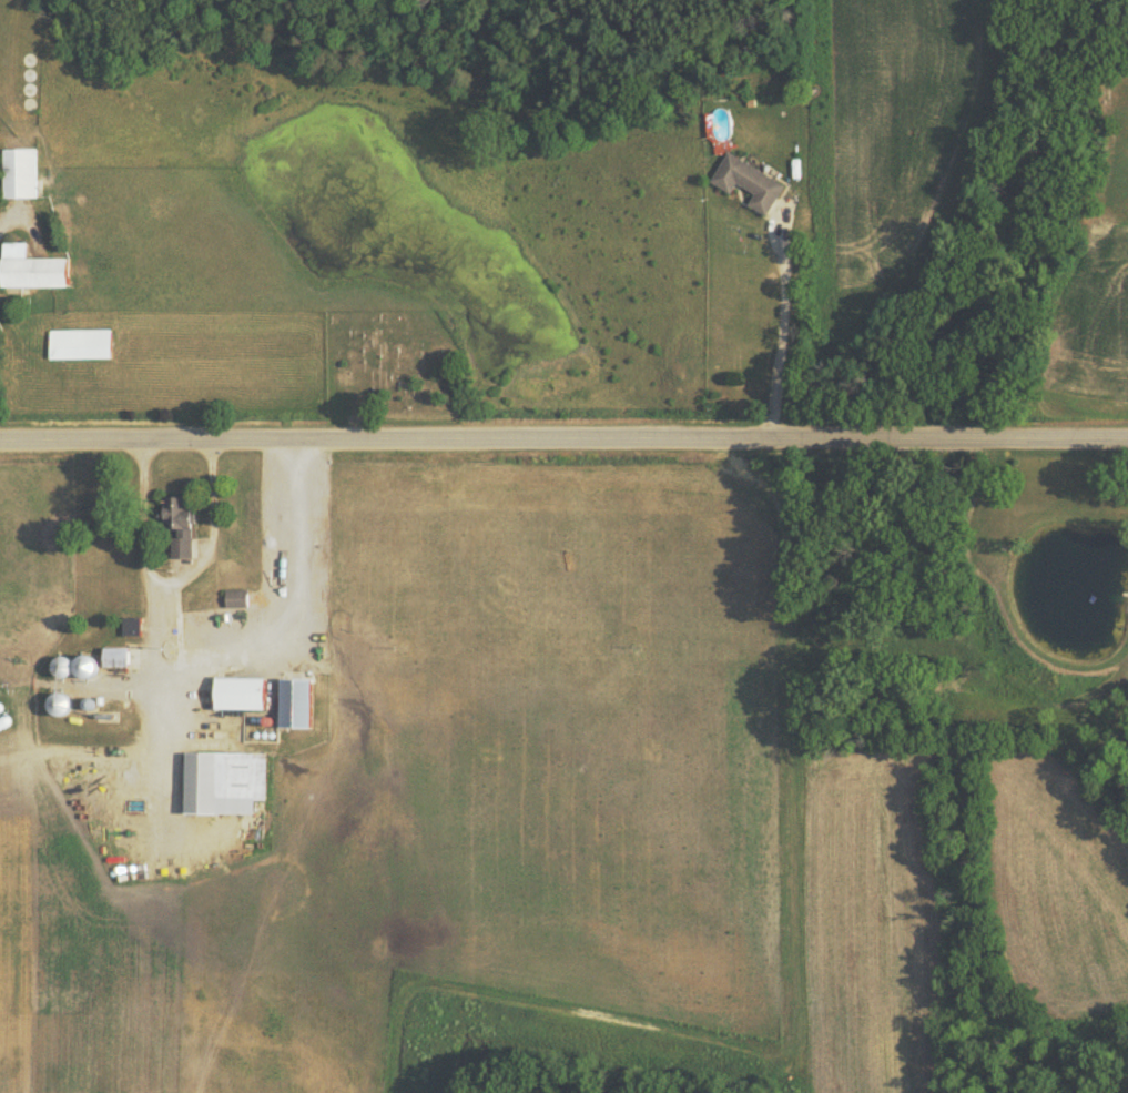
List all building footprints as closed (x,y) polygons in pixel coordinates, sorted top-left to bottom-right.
[(36,148),(3,148),(4,197),(37,197),(36,148)] [(786,184),(729,151),(711,181),(731,192),(737,182),(754,192),(748,204),(767,215),(786,184)] [(27,258),(27,241),(2,242),(3,287),(68,286),(67,257),(27,258)] [(49,358),(111,357),(110,328),(49,329),(49,358)] [(173,558),(191,557),(189,496),(163,497),(164,528),(172,528),(173,558)] [(247,606),(247,588),(225,589),(225,606),(247,606)] [(141,617),(122,617),(122,635),(141,635),(141,617)] [(103,667),(128,666),(128,647),(103,647),(103,667)] [(214,709),(264,709),(265,678),(215,677),(214,709)] [(310,728),(311,678),(280,678),(279,727),(310,728)] [(264,752),(184,752),(184,814),(252,814),(252,800),(264,800),(264,752)]
